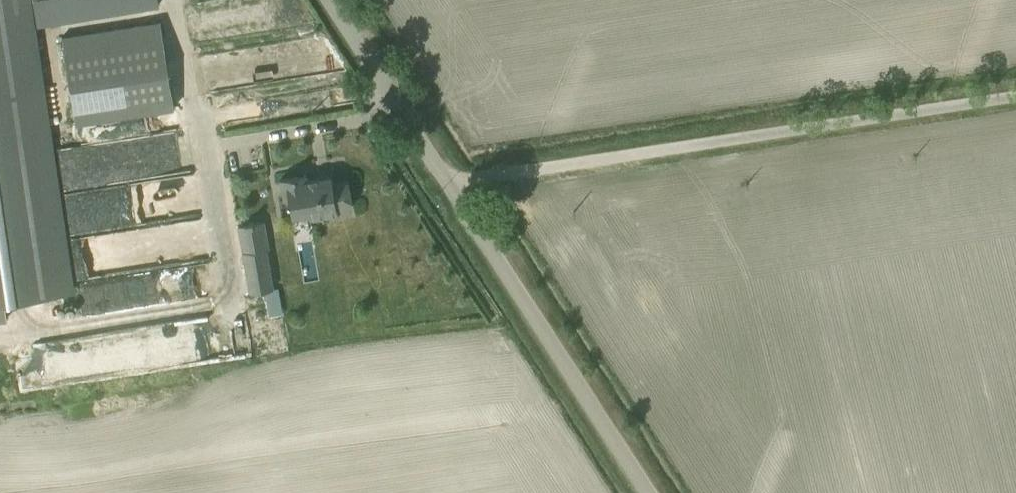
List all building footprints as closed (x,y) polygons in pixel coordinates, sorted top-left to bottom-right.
[(43,77),(33,0),(0,0),(0,83),(43,77)] [(159,0),(33,0),(37,24),(160,6),(159,0)] [(63,36),(77,124),(175,108),(161,21),(63,36)] [(6,317),(5,303),(74,292),(43,88),(0,94),(0,319),(6,317)] [(139,224),(195,216),(181,128),(73,144),(80,187),(86,186),(88,198),(92,197),(98,233),(139,227),(139,224)] [(311,217),(337,213),(336,209),(353,206),(349,182),(332,184),(331,177),(309,180),(308,174),(279,179),(283,201),(289,199),(292,217),(310,214),(311,217)] [(236,225),(251,292),(278,286),(263,219),(236,225)] [(143,258),(118,263),(119,271),(144,266),(143,258)]
